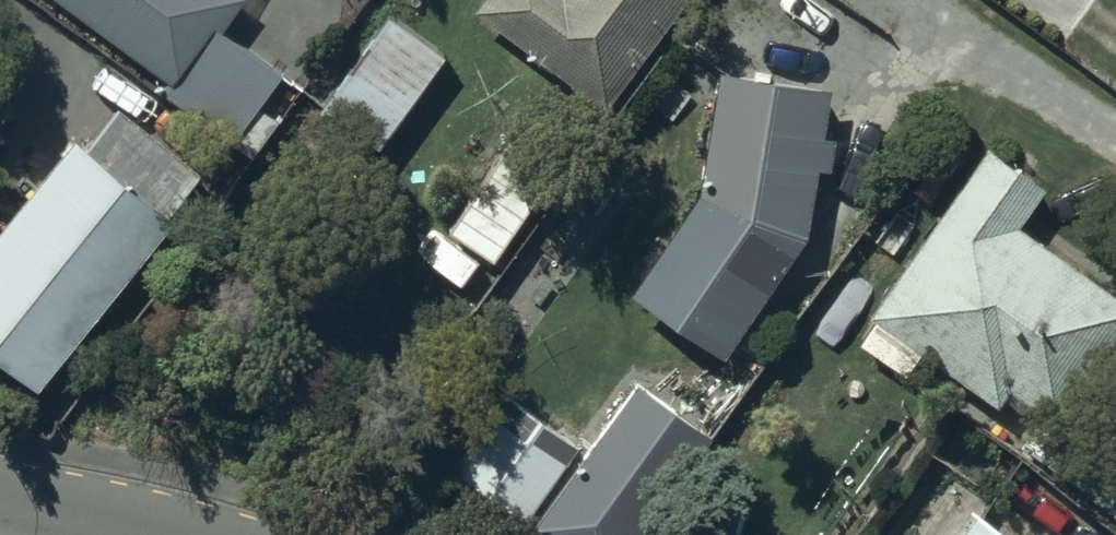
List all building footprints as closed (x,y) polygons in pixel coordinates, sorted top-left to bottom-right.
[(173,76),(163,89),(253,155),(281,117),(259,101),(282,69),(217,22),(233,0),(69,0),(173,76)] [(320,99),(378,143),(468,23),(437,0),(395,0),(320,99)] [(604,105),(683,0),(470,0),(604,105)] [(0,217),(0,351),(35,380),(206,168),(119,98),(86,139),(72,127),(0,217)] [(698,185),(628,284),(723,352),(807,230),(824,119),(707,103),(698,185)] [(525,114),(446,224),(492,254),(569,145),(525,114)] [(870,307),(879,313),(862,338),(908,369),(924,346),(1001,398),(1004,393),(1025,407),(1031,398),(1067,423),(1115,351),(1115,285),(1016,218),(1045,176),(986,136),(870,307)] [(528,519),(551,534),(638,534),(712,427),(635,371),(528,519)] [(528,515),(582,436),(487,372),(434,450),(528,515)] [(1103,499),(1115,507),(1115,479),(1103,499)] [(976,501),(951,534),(1040,534),(1022,522),(1017,529),(976,501)]
